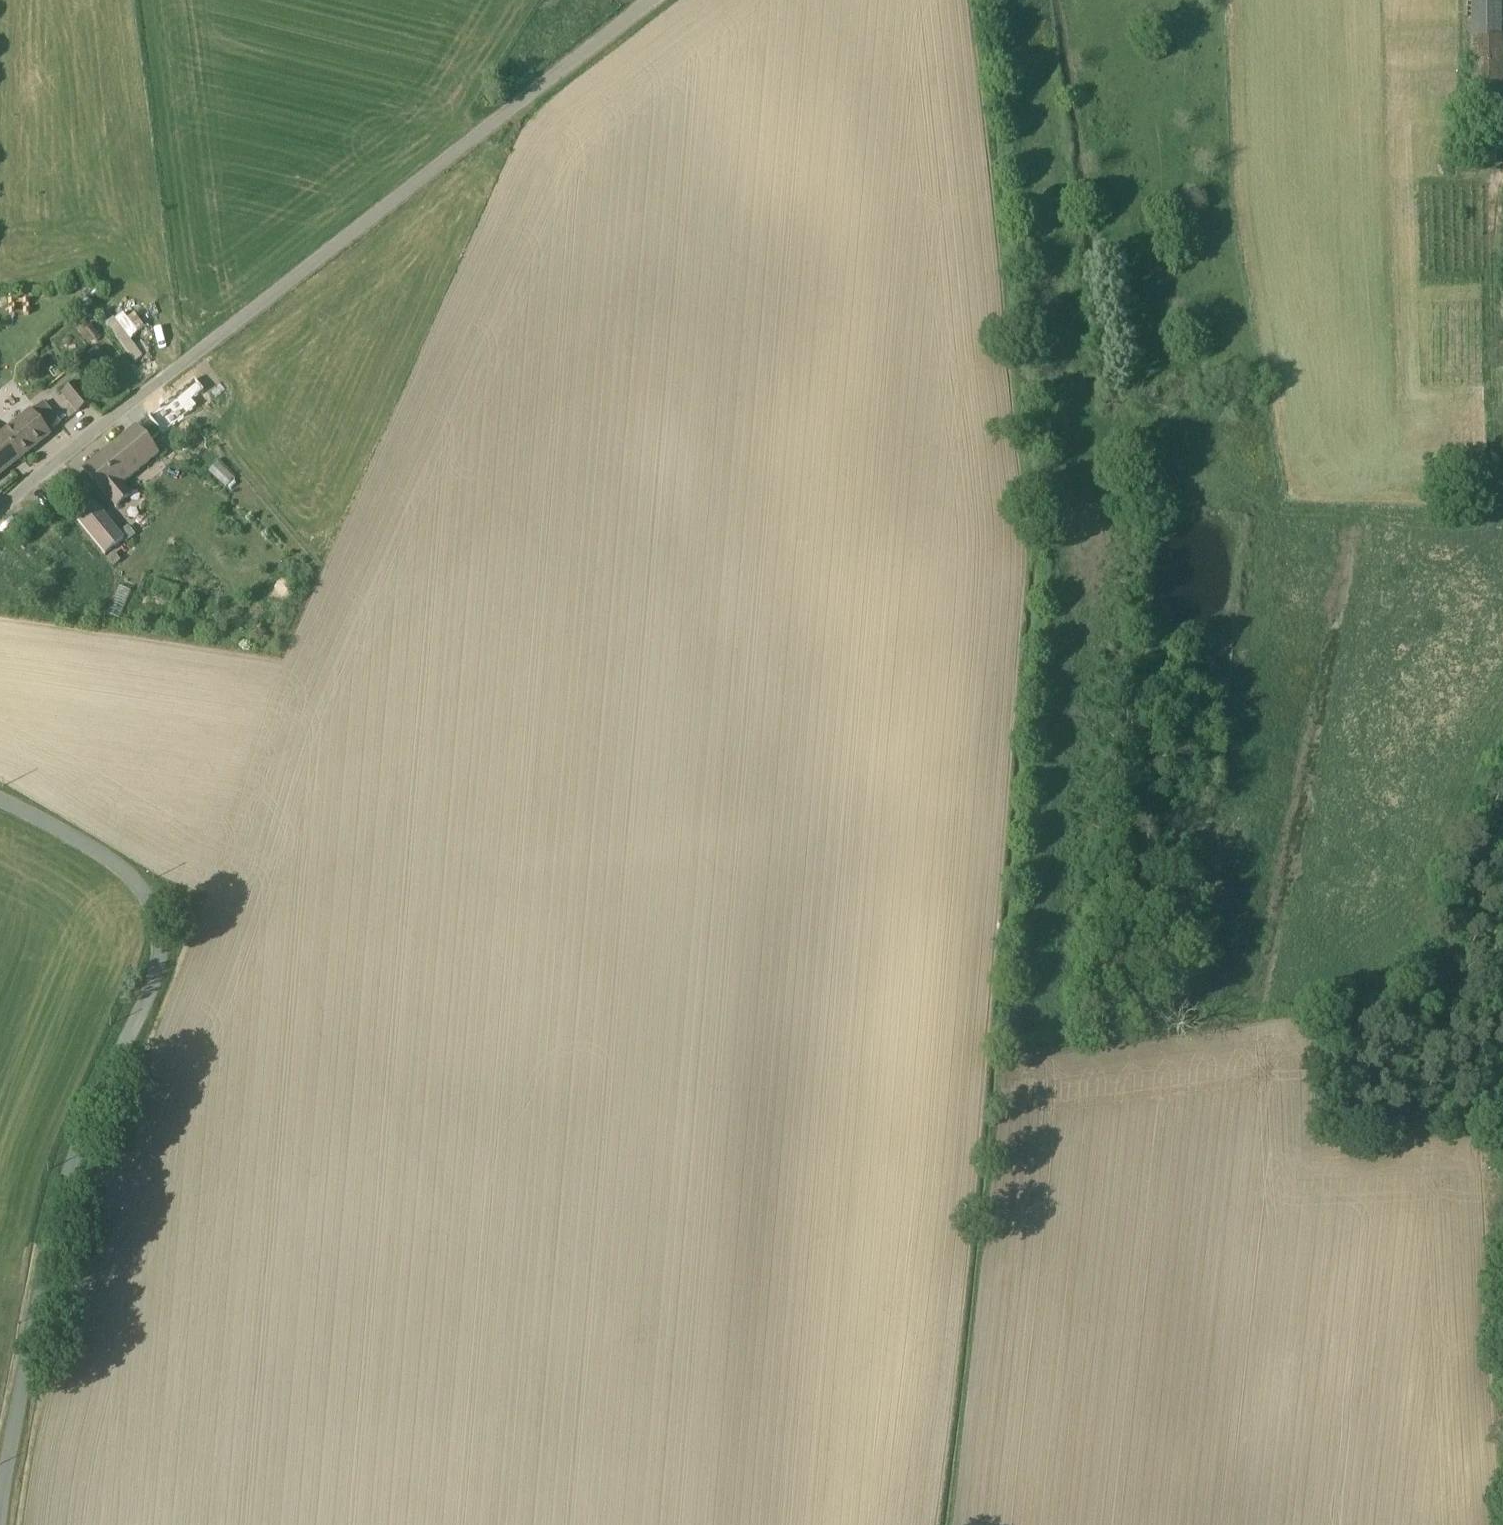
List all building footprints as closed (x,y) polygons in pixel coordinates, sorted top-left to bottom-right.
[(1473,118),(1502,118),(1502,35),(1500,35),(1500,0),(1472,0),(1473,118)] [(136,334),(132,328),(138,325),(127,307),(104,321),(130,364),(139,359),(127,340),(136,334)] [(85,372),(104,357),(95,346),(76,361),(85,372)] [(77,413),(91,402),(74,382),(61,393),(77,413)] [(60,424),(44,404),(33,413),(31,410),(2,433),(21,458),(50,435),(48,434),(60,424)] [(122,484),(159,454),(135,425),(81,469),(105,499),(107,497),(116,509),(132,496),(122,484)] [(152,427),(143,434),(153,447),(162,439),(152,427)] [(21,458),(2,433),(0,431),(0,475),(21,458)] [(85,531),(104,555),(117,544),(98,521),(85,531)] [(127,525),(118,532),(123,539),(126,542),(135,535),(127,525)]
